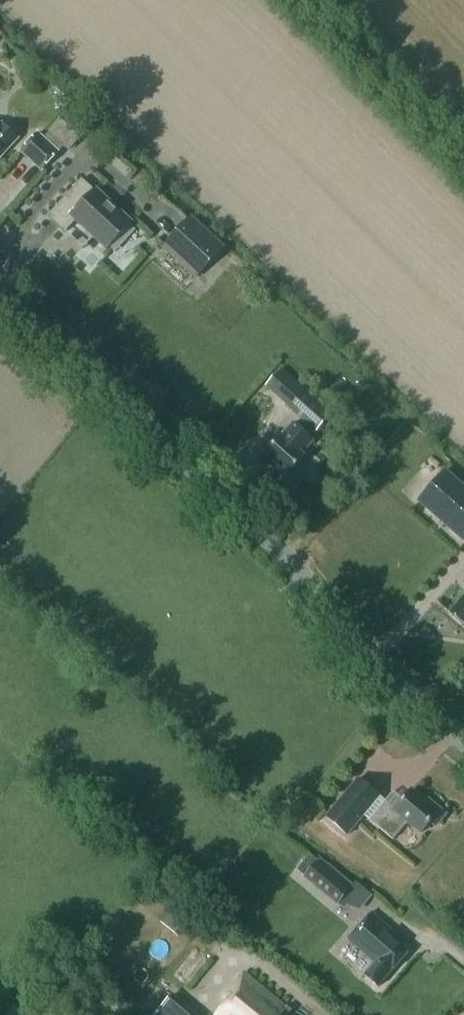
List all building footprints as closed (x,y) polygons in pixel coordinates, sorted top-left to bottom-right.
[(90,126),(71,108),(49,131),(68,150),(90,126)] [(19,138),(3,124),(0,127),(0,159),(19,138)] [(31,161),(42,171),(59,153),(38,134),(21,152),(31,161)] [(64,231),(74,219),(107,249),(131,222),(96,190),(95,191),(82,179),(48,216),(64,231)] [(165,245),(198,275),(222,249),(190,219),(165,245)] [(332,416),(304,392),(290,408),(318,432),(332,416)] [(313,440),(294,423),(282,436),(281,435),(265,454),(278,465),(276,467),(296,484),(308,471),(298,463),(305,455),(302,453),(313,440)] [(445,469),(419,500),(463,539),(463,486),(445,469)] [(450,613),(463,625),(463,597),(450,613)] [(358,778),(326,817),(348,835),(380,796),(358,778)] [(439,824),(445,817),(444,811),(432,801),(426,802),(412,790),(395,809),(385,801),(370,819),(393,839),(408,821),(421,832),(430,822),(433,824),(439,824)] [(305,875),(319,858),(311,852),(297,868),(305,875)] [(317,861),(304,876),(314,884),(338,904),(350,890),(326,869),(317,861)] [(359,880),(355,884),(340,903),(345,908),(349,904),(361,908),(374,892),(359,880)] [(198,912),(182,899),(161,924),(177,937),(198,912)] [(371,911),(347,938),(367,955),(376,963),(366,975),(378,986),(390,971),(390,972),(410,949),(391,934),(394,931),(371,911)] [(286,1008),(244,973),(224,998),(227,1001),(215,1014),(288,1014),(290,1013),(285,1009),(286,1008)] [(170,996),(154,1014),(192,1014),(170,996)]
